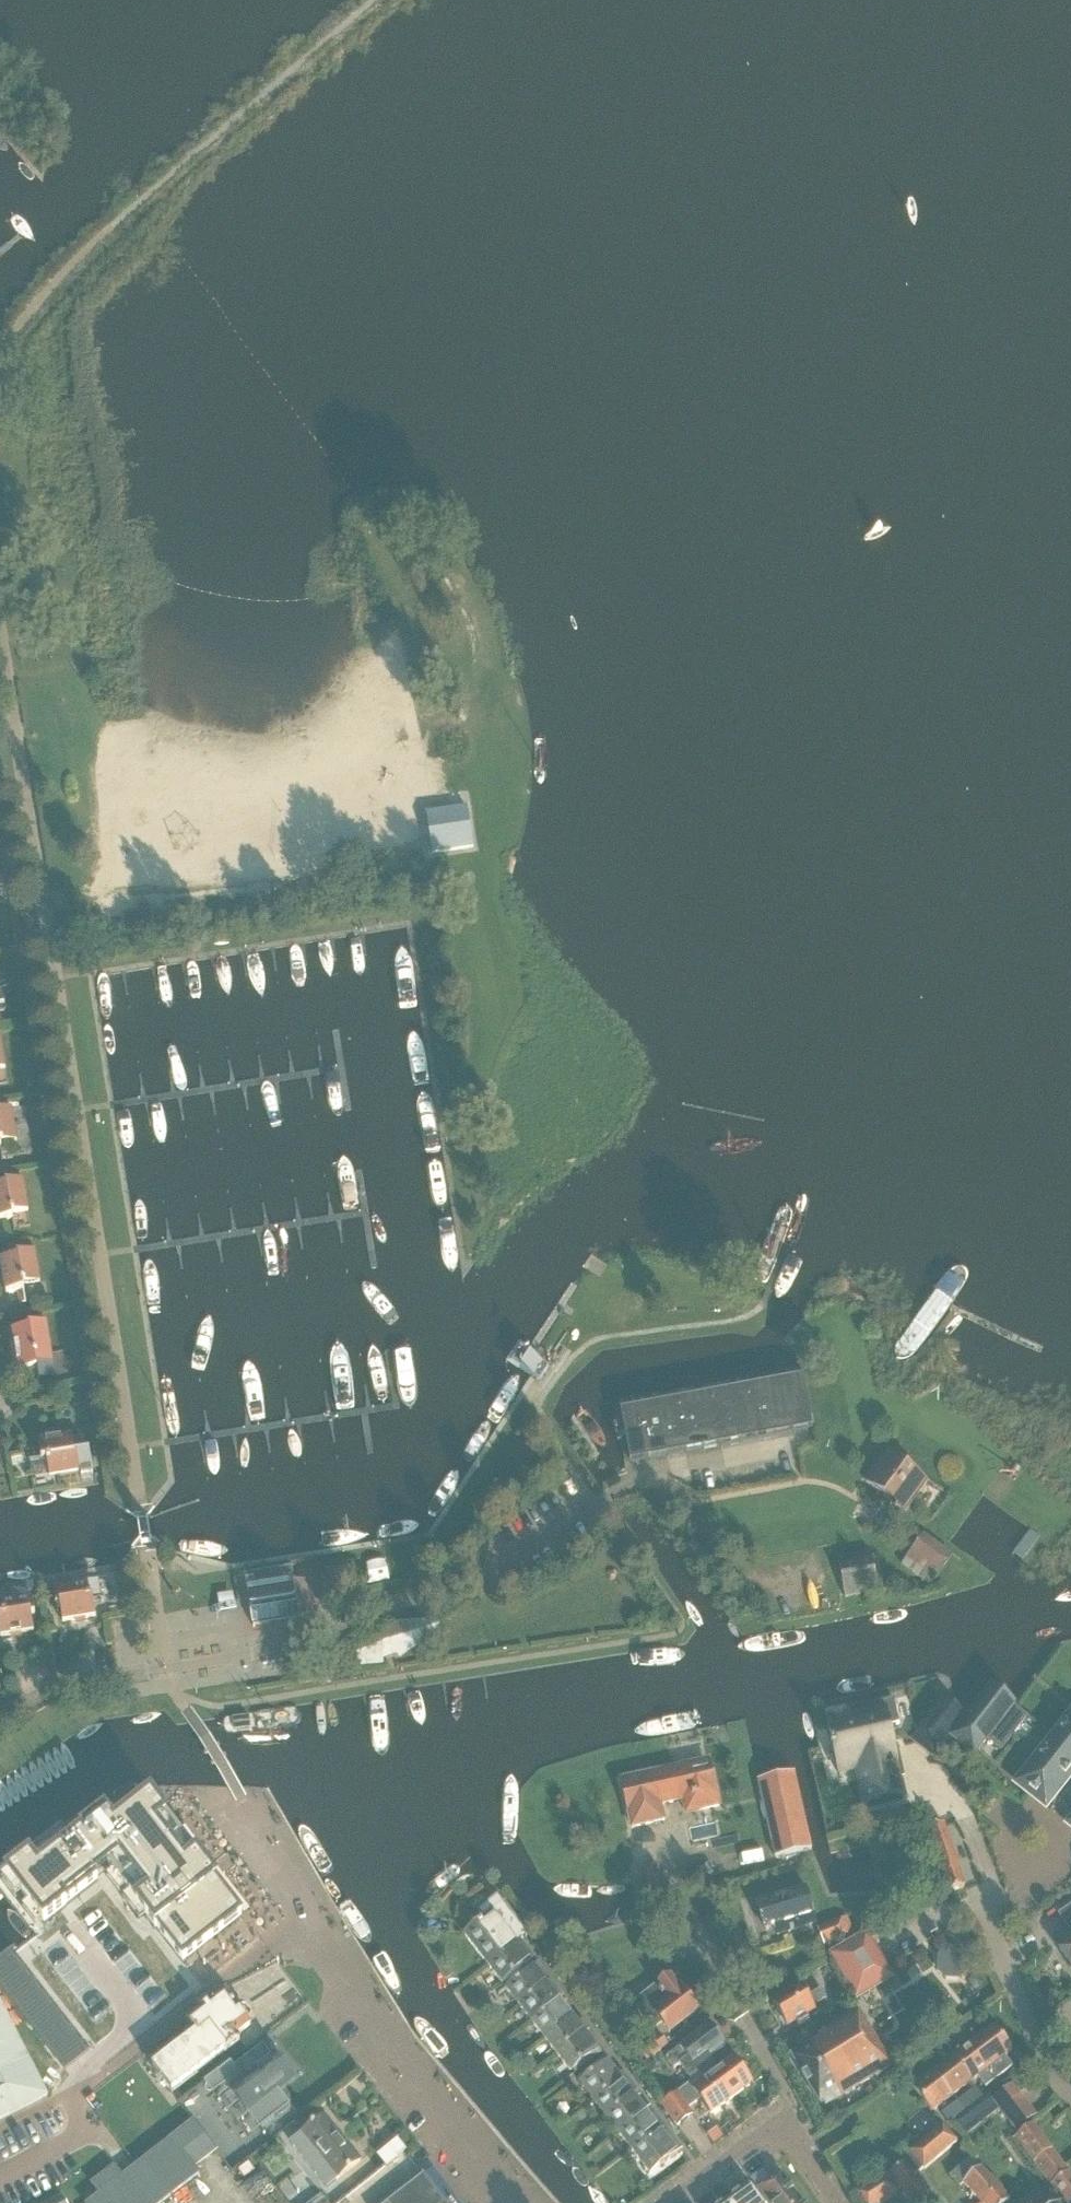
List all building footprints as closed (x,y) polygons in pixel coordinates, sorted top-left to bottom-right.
[(468,806),(427,813),(433,853),(474,847),(468,806)] [(16,1138),(11,1110),(0,1112),(0,1140),(16,1138)] [(12,1217),(11,1211),(27,1209),(23,1181),(5,1184),(5,1188),(0,1189),(0,1219),(12,1217)] [(1,1262),(5,1291),(23,1288),(23,1283),(39,1280),(34,1252),(16,1255),(17,1259),(1,1262)] [(12,1333),(17,1362),(35,1359),(37,1370),(53,1367),(46,1324),(28,1326),(29,1330),(12,1333)] [(527,1373),(531,1375),(539,1381),(548,1367),(544,1365),(539,1361),(525,1352),(520,1349),(511,1362),(527,1373)] [(782,1374),(793,1432),(812,1429),(801,1370),(782,1374)] [(764,1377),(775,1435),(793,1432),(782,1374),(764,1377)] [(746,1380),(757,1439),(775,1435),(764,1377),(746,1380)] [(728,1384),(739,1442),(757,1439),(746,1380),(728,1384)] [(710,1387),(721,1445),(739,1442),(728,1384),(710,1387)] [(692,1391),(703,1449),(721,1445),(710,1387),(692,1391)] [(674,1394),(685,1452),(703,1449),(692,1391),(674,1394)] [(656,1397),(667,1456),(685,1452),(674,1394),(656,1397)] [(638,1401),(649,1459),(667,1456),(656,1397),(638,1401)] [(649,1459),(638,1401),(619,1404),(630,1462),(649,1459)] [(85,1435),(40,1442),(43,1460),(48,1459),(51,1476),(82,1471),(82,1474),(94,1472),(91,1450),(88,1451),(85,1435)] [(905,1511),(925,1482),(886,1454),(866,1482),(905,1511)] [(900,1564),(929,1584),(951,1553),(923,1533),(900,1564)] [(838,1558),(844,1593),(876,1587),(870,1552),(838,1558)] [(254,1623),(298,1616),(299,1619),(314,1617),(308,1580),(292,1583),(289,1566),(244,1573),(253,1626),(254,1626),(254,1623)] [(63,1605),(66,1621),(99,1616),(96,1597),(94,1598),(91,1582),(56,1587),(59,1606),(63,1605)] [(2,1636),(35,1631),(33,1615),(37,1614),(34,1596),(2,1601),(4,1618),(0,1618),(0,1622),(2,1636)] [(432,1619),(387,1623),(387,1628),(373,1633),(370,1629),(333,1655),(330,1663),(338,1668),(383,1665),(382,1659),(397,1654),(400,1659),(437,1633),(439,1624),(432,1619)] [(966,1715),(950,1736),(974,1755),(1015,1702),(991,1683),(966,1715)] [(942,1696),(909,1738),(931,1755),(964,1713),(942,1696)] [(884,1716),(880,1699),(852,1705),(856,1722),(829,1729),(839,1772),(854,1768),(866,1819),(904,1810),(893,1762),(892,1759),(896,1758),(895,1754),(887,1715),(884,1716)] [(1045,1802),(1070,1769),(1070,1717),(1019,1782),(1045,1802)] [(722,1806),(711,1757),(619,1777),(626,1813),(681,1801),(684,1815),(722,1806)] [(794,1769),(756,1777),(774,1855),(812,1846),(794,1769)] [(60,1845),(7,1889),(44,1933),(97,1889),(93,1885),(106,1874),(182,1967),(240,1919),(145,1804),(75,1837),(81,1843),(68,1854),(60,1845)] [(964,1887),(943,1824),(927,1829),(947,1892),(964,1887)] [(805,1886),(757,1901),(765,1929),(775,1926),(777,1934),(816,1922),(805,1886)] [(488,1965),(521,1940),(520,1939),(528,1933),(499,1896),(486,1906),(502,1927),(475,1948),(488,1965)] [(846,1916),(817,1929),(823,1945),(853,1932),(846,1916)] [(866,1933),(829,1956),(855,2001),(893,1979),(866,1933)] [(1056,1944),(1070,1966),(1070,1933),(1056,1944)] [(535,1957),(521,1940),(488,1965),(502,1983),(535,1957)] [(61,2065),(85,2046),(11,1952),(0,1961),(0,1987),(61,2065)] [(506,1988),(519,2005),(551,1980),(537,1963),(506,1988)] [(681,1988),(671,1974),(655,1986),(665,2000),(638,2021),(645,2031),(659,2021),(667,2032),(698,2009),(682,1988),(681,1988)] [(834,1977),(820,1984),(827,1997),(841,1990),(834,1977)] [(152,1998),(171,1996),(170,1978),(151,1980),(152,1998)] [(519,2005),(532,2021),(563,1997),(563,1996),(560,1999),(550,1987),(554,1984),(551,1980),(519,2005)] [(801,1986),(772,2003),(786,2026),(814,2009),(801,1986)] [(211,2003),(208,1999),(196,2008),(200,2012),(187,2023),(195,2032),(151,2067),(173,2094),(224,2052),(240,2040),(236,2035),(251,2024),(248,2021),(250,2016),(245,2009),(240,2010),(225,1992),(211,2003)] [(532,2021),(544,2037),(573,2015),(563,2003),(566,2000),(563,1997),(532,2021)] [(825,2034),(790,2055),(820,2104),(822,2102),(825,2106),(892,2065),(858,2009),(823,2030),(825,2034)] [(44,2096),(0,2010),(0,2118),(44,2096)] [(544,2037),(557,2053),(585,2031),(588,2029),(581,2020),(578,2022),(573,2015),(544,2037)] [(686,2074),(691,2081),(691,2082),(702,2074),(701,2074),(706,2070),(701,2063),(725,2045),(709,2024),(664,2056),(673,2067),(686,2057),(694,2068),(686,2074)] [(973,2041),(999,2077),(1012,2067),(1004,2056),(1012,2050),(993,2026),(973,2041)] [(598,2048),(585,2031),(557,2053),(570,2070),(571,2069),(574,2073),(601,2053),(597,2049),(598,2048)] [(639,2051),(646,2060),(667,2044),(660,2035),(639,2051)] [(259,2066),(246,2076),(252,2083),(238,2093),(247,2104),(260,2094),(264,2099),(293,2076),(275,2055),(260,2067),(259,2066)] [(593,2100),(625,2075),(622,2071),(619,2073),(605,2055),(576,2078),(593,2100)] [(952,2096),(972,2081),(953,2056),(932,2071),(952,2096)] [(702,2079),(700,2076),(687,2085),(697,2101),(700,2099),(711,2114),(752,2083),(733,2057),(702,2079)] [(204,2081),(213,2093),(237,2074),(227,2062),(204,2081)] [(931,2112),(952,2096),(932,2071),(912,2087),(931,2112)] [(606,2116),(638,2091),(637,2091),(634,2093),(628,2085),(631,2083),(625,2075),(593,2100),(606,2116)] [(211,2100),(199,2085),(174,2104),(186,2120),(211,2100)] [(688,2107),(697,2101),(687,2085),(678,2092),(688,2107)] [(956,2100),(964,2110),(982,2096),(974,2086),(956,2100)] [(618,2133),(647,2110),(637,2097),(640,2095),(638,2091),(606,2116),(618,2133)] [(692,2112),(688,2107),(678,2092),(661,2105),(675,2125),(692,2112)] [(1037,2115),(1019,2094),(999,2110),(1017,2132),(1037,2115)] [(940,2113),(948,2123),(964,2110),(956,2100),(940,2113)] [(631,2149),(663,2124),(662,2123),(659,2125),(647,2110),(618,2133),(631,2149)] [(194,2123),(193,2122),(123,2177),(115,2166),(92,2184),(100,2194),(89,2202),(160,2202),(198,2174),(192,2167),(214,2150),(213,2149),(229,2137),(209,2112),(194,2123)] [(360,2160),(325,2115),(300,2135),(336,2180),(360,2160)] [(1032,2123),(1015,2136),(1061,2198),(1070,2190),(1070,2176),(1032,2123)] [(631,2149),(650,2173),(682,2148),(663,2124),(631,2149)] [(385,2136),(392,2150),(413,2140),(407,2126),(385,2136)] [(942,2126),(910,2152),(922,2169),(955,2142),(942,2126)] [(714,2143),(722,2136),(716,2129),(708,2135),(714,2143)] [(889,2174),(910,2202),(926,2202),(931,2200),(914,2175),(922,2169),(910,2152),(900,2159),(903,2163),(889,2174)] [(949,2175),(960,2187),(964,2184),(979,2200),(982,2202),(1005,2202),(1010,2199),(981,2166),(980,2167),(970,2156),(949,2175)] [(779,2173),(769,2180),(762,2170),(750,2179),(768,2202),(802,2202),(779,2173)] [(885,2170),(853,2191),(861,2202),(884,2202),(900,2192),(885,2170)] [(423,2174),(386,2202),(445,2202),(423,2174)] [(748,2185),(726,2200),(728,2202),(761,2202),(748,2185)] [(1061,2198),(1064,2202),(1065,2202),(1070,2202),(1070,2190),(1061,2198)] [(321,2193),(308,2202),(328,2202),(321,2193)]
